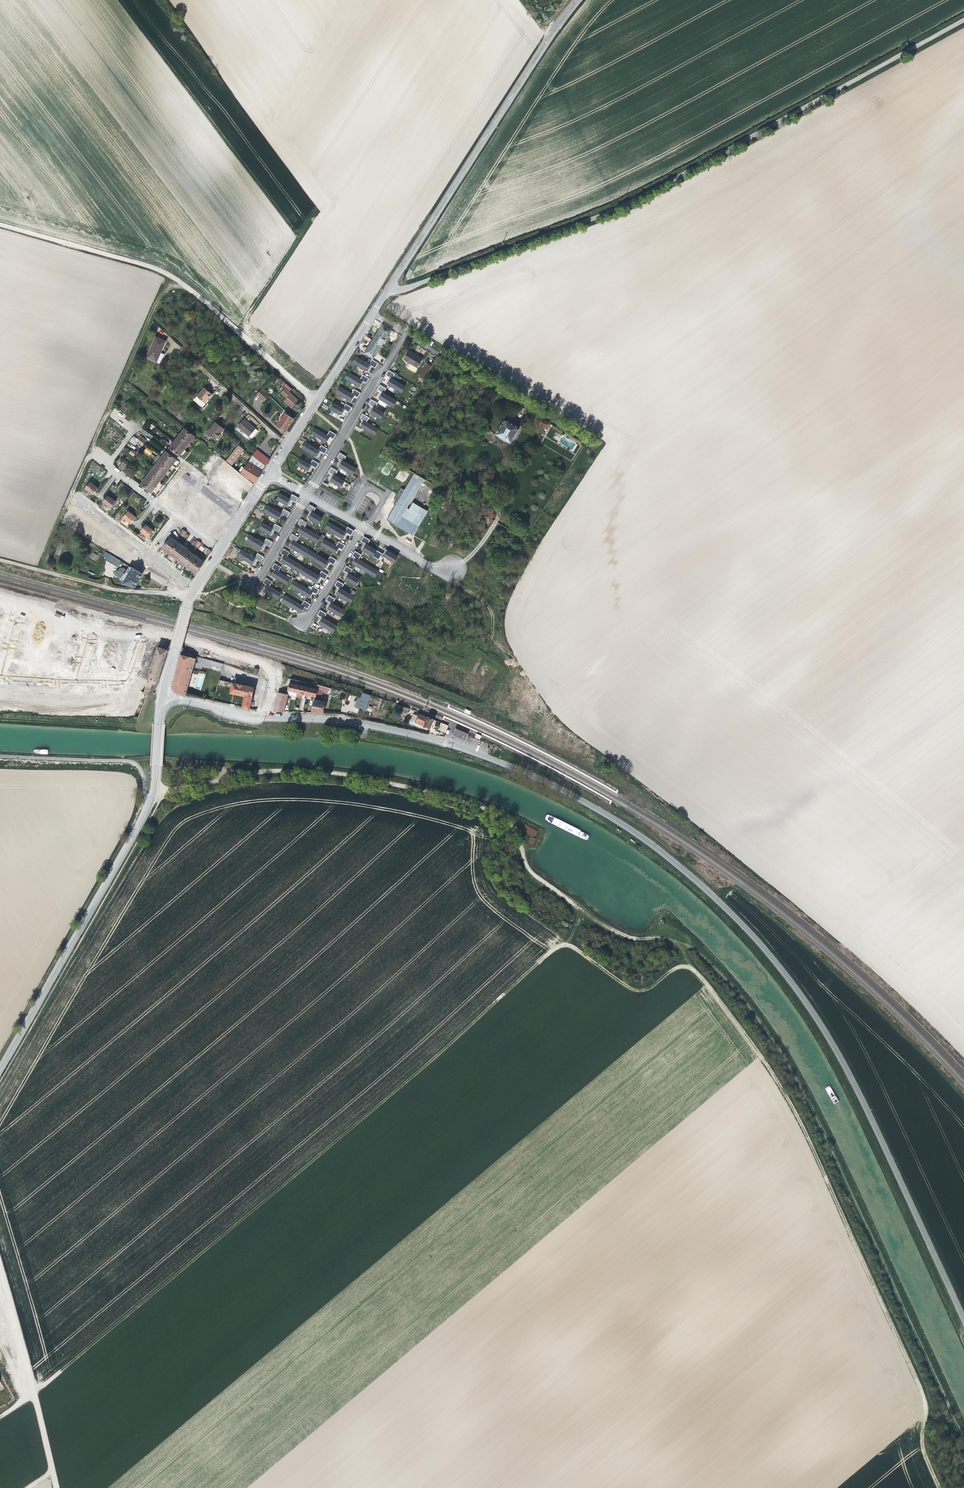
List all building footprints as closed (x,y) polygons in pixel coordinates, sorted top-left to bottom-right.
[(375,340),(385,346),(395,329),(386,323),(382,329),(375,340)] [(154,336),(145,357),(159,363),(164,351),(160,350),(164,341),(154,336)] [(367,353),(376,359),(385,346),(375,340),(372,344),(367,353)] [(418,372),(426,359),(412,351),(407,359),(413,364),(411,368),(418,372)] [(358,356),(355,362),(368,370),(369,368),(371,369),(374,365),(378,367),(381,362),(374,358),(371,363),(358,356)] [(430,363),(422,376),(427,379),(435,366),(430,363)] [(389,375),(393,377),(395,379),(399,374),(392,370),(389,375)] [(351,372),(348,378),(359,385),(360,383),(362,385),(365,380),(369,382),(372,378),(365,374),(363,379),(351,372)] [(408,387),(395,379),(393,383),(392,385),(405,393),(408,387)] [(297,390),(289,382),(287,384),(289,386),(285,391),(291,397),(288,400),(295,407),(302,400),(296,393),(295,392),(297,390)] [(216,392),(208,385),(200,392),(208,400),(211,397),(216,392)] [(380,390),(384,392),(386,393),(389,389),(383,385),(380,390)] [(343,386),(339,392),(351,399),(352,398),(354,399),(357,395),(361,397),(363,392),(357,389),(354,393),(343,386)] [(266,387),(258,395),(267,403),(274,395),(266,387)] [(200,392),(196,397),(204,404),(208,400),(200,392)] [(384,398),(383,399),(396,407),(399,401),(386,393),(384,398)] [(372,404),(376,406),(378,408),(381,403),(375,399),(372,404)] [(336,402),(333,408),(342,414),(343,413),(345,414),(348,409),(352,412),(355,407),(348,403),(346,408),(336,402)] [(296,418),(289,412),(290,410),(288,408),(285,413),(287,415),(286,417),(282,423),(282,425),(289,429),(296,418)] [(375,412),(374,414),(383,419),(387,413),(378,408),(375,412)] [(525,414),(532,418),(535,414),(528,410),(525,414)] [(363,419),(367,421),(369,422),(372,417),(366,414),(363,419)] [(548,424),(549,425),(547,429),(550,430),(553,425),(539,417),(538,418),(545,422),(544,424),(547,426),(548,424)] [(250,437),(252,435),(259,428),(248,418),(241,426),(248,432),(246,433),(250,437)] [(500,437),(500,438),(508,443),(509,442),(512,444),(521,429),(506,419),(497,435),(500,437)] [(210,431),(219,438),(228,427),(225,424),(220,420),(210,431)] [(381,429),(369,422),(366,427),(365,428),(377,435),(381,429)] [(179,433),(184,437),(189,431),(184,427),(181,431),(179,433)] [(257,436),(262,431),(259,428),(252,435),(255,438),(257,436)] [(318,428),(315,434),(327,441),(327,440),(330,441),(332,436),(336,439),(339,434),(333,430),(330,435),(318,428)] [(184,437),(188,441),(190,440),(194,435),(189,431),(184,437)] [(184,437),(179,433),(175,437),(173,440),(178,444),(184,437)] [(188,441),(184,437),(178,444),(183,448),(185,446),(188,441)] [(178,444),(173,440),(171,442),(168,446),(173,450),(178,444)] [(308,442),(305,448),(318,456),(319,454),(321,456),(323,451),(327,453),(330,449),(324,445),(321,450),(308,442)] [(228,459),(234,464),(248,448),(241,443),(228,459)] [(183,448),(178,444),(173,450),(178,454),(182,450),(183,448)] [(539,448),(537,447),(533,455),(535,456),(541,446),(540,445),(539,448)] [(149,456),(153,452),(147,447),(143,451),(149,456)] [(161,455),(166,459),(170,454),(165,450),(163,453),(161,455)] [(340,457),(343,459),(346,461),(349,456),(342,452),(340,457)] [(166,459),(171,463),(173,461),(175,458),(170,454),(166,459)] [(266,470),(269,465),(266,463),(255,454),(251,460),(266,470)] [(157,460),(162,464),(166,459),(161,455),(159,457),(157,460)] [(162,464),(167,468),(170,464),(171,463),(166,459),(162,464)] [(227,468),(230,471),(234,465),(234,464),(228,459),(223,465),(227,468)] [(304,459),(300,465),(309,470),(310,469),(312,470),(313,469),(315,466),(319,468),(322,463),(315,459),(313,464),(304,459)] [(152,466),(157,470),(162,464),(157,460),(154,464),(152,466)] [(264,473),(266,470),(251,460),(247,467),(244,465),(241,470),(242,471),(249,477),(257,483),(264,473)] [(343,465),(342,467),(355,475),(359,469),(346,461),(343,465)] [(157,470),(162,474),(164,472),(167,468),(162,464),(157,470)] [(233,473),(237,477),(242,471),(241,470),(234,465),(230,471),(233,473)] [(148,471),(153,475),(157,470),(152,466),(151,468),(148,471)] [(331,472),(335,474),(337,475),(340,471),(334,467),(331,472)] [(153,475),(158,479),(161,476),(162,474),(157,470),(153,475)] [(144,476),(149,480),(153,475),(148,471),(145,474),(144,476)] [(241,480),(244,482),(249,477),(242,471),(237,477),(241,480)] [(149,480),(154,485),(155,483),(158,479),(153,475),(149,480)] [(346,481),(337,475),(334,480),(333,481),(343,487),(346,481)] [(417,475),(407,490),(405,489),(401,496),(398,501),(400,502),(389,521),(399,527),(412,535),(424,516),(417,511),(416,513),(410,509),(427,481),(417,475)] [(139,482),(144,486),(149,480),(144,476),(143,478),(139,482)] [(253,490),(257,483),(249,477),(244,482),(249,486),(253,490)] [(90,479),(85,486),(93,493),(98,486),(95,484),(94,482),(90,479)] [(144,486),(149,490),(153,486),(154,485),(149,480),(144,486)] [(108,493),(103,500),(110,506),(116,498),(113,496),(112,497),(111,496),(108,493)] [(203,506),(207,500),(204,498),(200,494),(195,500),(203,506)] [(282,495),(278,501),(287,506),(288,505),(290,506),(291,505),(293,502),(297,504),(300,499),(293,495),(291,500),(282,495)] [(203,506),(195,500),(190,506),(194,508),(198,512),(203,506)] [(210,512),(214,506),(211,503),(207,500),(203,506),(210,512)] [(308,508),(312,511),(314,512),(317,508),(311,504),(308,508)] [(210,512),(203,506),(198,512),(202,515),(205,517),(210,512)] [(217,517),(221,512),(217,509),(214,506),(210,512),(217,517)] [(269,507),(265,513),(279,521),(279,520),(282,521),(282,519),(284,516),(288,519),(291,514),(285,510),(282,515),(269,507)] [(125,517),(131,522),(137,515),(133,513),(132,511),(129,508),(126,512),(127,513),(125,517)] [(485,515),(493,520),(496,516),(495,512),(491,510),(487,511),(485,515)] [(209,521),(212,523),(217,517),(210,512),(205,517),(209,521)] [(225,524),(229,518),(225,515),(221,512),(217,517),(225,524)] [(312,517),(311,518),(320,523),(323,518),(314,512),(312,517)] [(217,517),(212,523),(217,527),(221,530),(225,524),(217,517)] [(300,523),(304,525),(306,527),(309,522),(302,518),(300,523)] [(497,529),(500,524),(493,520),(490,525),(495,528),(497,529)] [(145,522),(140,529),(149,535),(154,527),(152,526),(151,526),(150,525),(145,522)] [(264,524),(261,530),(270,536),(271,534),(273,536),(274,534),(276,531),(280,534),(282,529),(276,525),(273,530),(264,524)] [(345,532),(333,525),(329,531),(341,538),(342,536),(344,538),(345,537),(347,533),(345,532)] [(322,536),(306,527),(303,531),(302,533),(318,542),(322,536)] [(345,532),(347,533),(351,536),(354,531),(347,527),(345,532)] [(290,539),(294,541),(296,542),(299,538),(293,534),(290,539)] [(175,547),(179,541),(174,537),(171,535),(167,541),(175,547)] [(251,537),(248,543),(261,551),(262,549),(264,551),(265,550),(267,546),(271,548),(274,544),(267,540),(265,545),(251,537)] [(365,552),(380,561),(383,556),(395,563),(399,557),(394,555),(387,551),(385,555),(369,546),(371,541),(365,537),(362,542),(366,545),(365,548),(364,549),(366,550),(365,552)] [(337,551),(339,548),(336,547),(325,540),(321,546),(333,553),(334,551),(336,553),(337,551)] [(170,552),(175,547),(167,541),(163,546),(167,549),(170,552)] [(175,547),(182,552),(186,547),(182,544),(179,541),(175,547)] [(293,548),(309,558),(312,552),(296,542),(294,547),(293,548)] [(336,547),(339,548),(343,550),(345,546),(339,542),(336,547)] [(174,555),(178,558),(182,553),(175,547),(170,552),(174,555)] [(189,557),(193,552),(189,549),(186,547),(182,552),(189,557)] [(285,556),(288,557),(290,552),(284,548),(281,553),(285,556)] [(106,551),(103,556),(106,558),(105,560),(110,562),(118,567),(122,562),(106,551)] [(93,552),(89,557),(94,561),(98,556),(93,552)] [(194,562),(198,556),(195,554),(193,552),(189,557),(194,562)] [(243,552),(239,558),(253,565),(253,564),(255,565),(257,562),(258,561),(262,563),(265,558),(259,555),(256,559),(243,552)] [(309,558),(315,562),(318,556),(312,552),(309,558)] [(356,566),(376,578),(380,572),(360,560),(363,556),(356,552),(354,557),(358,559),(356,563),(355,564),(357,565),(356,566)] [(185,563),(189,558),(182,553),(178,558),(182,560),(185,563)] [(198,556),(194,562),(202,567),(205,561),(202,559),(198,556)] [(328,562),(318,556),(315,562),(325,567),(326,566),(328,567),(328,566),(330,563),(328,562)] [(284,563),(300,572),(303,566),(288,557),(285,561),(284,563)] [(328,562),(330,563),(334,565),(337,560),(331,557),(328,562)] [(191,567),(194,562),(189,558),(185,563),(188,565),(191,567)] [(194,562),(191,567),(195,570),(198,572),(202,567),(194,562)] [(273,567),(277,570),(279,571),(282,566),(276,563),(273,567)] [(132,567),(130,567),(129,569),(125,567),(121,566),(119,569),(124,573),(122,577),(125,579),(123,581),(134,586),(137,581),(142,574),(132,567)] [(322,577),(319,576),(303,566),(300,572),(316,582),(317,581),(319,582),(320,580),(322,577)] [(348,581),(357,587),(360,581),(351,575),(354,571),(348,567),(345,572),(349,574),(348,576),(346,579),(348,580),(348,581)] [(276,577),(287,584),(291,578),(279,571),(276,576),(276,577)] [(319,576),(322,577),(326,580),(328,575),(322,571),(319,576)] [(268,584),(271,586),(273,581),(267,577),(264,582),(268,584)] [(183,578),(177,587),(187,586),(189,583),(183,578)] [(310,596),(312,592),(310,591),(294,581),(291,587),(307,597),(308,595),(310,597),(310,596)] [(339,596),(352,604),(356,598),(343,590),(345,586),(339,582),(336,587),(340,589),(338,593),(338,594),(340,595),(339,596)] [(282,593),(271,586),(268,584),(266,588),(265,589),(267,590),(267,591),(278,599),(282,593)] [(310,591),(312,592),(316,594),(319,590),(313,586),(310,591)] [(302,610),(304,607),(302,605),(286,596),(282,602),(298,612),(299,610),(301,611),(302,610)] [(330,611),(343,619),(347,612),(334,605),(337,600),(330,597),(327,601),(331,604),(329,607),(329,608),(331,609),(330,611)] [(302,605),(304,607),(308,609),(311,605),(304,601),(302,605)] [(322,626),(335,633),(339,627),(325,620),(328,615),(322,611),(319,616),(323,619),(321,621),(320,623),(323,624),(322,626)] [(177,691),(183,693),(193,657),(182,654),(173,686),(177,691)] [(186,694),(196,658),(193,657),(183,693),(186,694)] [(291,683),(289,691),(298,693),(301,683),(298,682),(298,685),(292,684),(293,682),(291,681),(291,683)] [(245,704),(244,707),(250,709),(255,688),(234,683),(233,687),(231,687),(230,690),(232,691),(232,692),(247,696),(245,704)] [(301,683),(298,693),(297,697),(303,698),(304,694),(305,694),(307,694),(309,687),(307,686),(307,687),(302,686),(303,683),(301,683)] [(330,691),(333,691),(333,689),(318,685),(318,687),(318,688),(317,694),(320,694),(321,691),(329,693),(330,691)] [(307,694),(307,695),(312,696),(316,697),(317,694),(318,688),(316,687),(315,690),(310,689),(311,687),(309,687),(307,694)] [(285,712),(288,695),(281,693),(279,693),(276,712),(285,712)] [(361,697),(357,708),(367,711),(373,696),(364,693),(362,698),(361,697)] [(324,714),(327,702),(322,701),(316,700),(313,713),(324,714)] [(415,715),(411,724),(424,729),(425,726),(428,719),(421,716),(420,718),(415,715)] [(428,719),(425,726),(425,727),(431,729),(434,721),(429,718),(428,719)] [(442,725),(439,732),(446,735),(449,728),(442,725)] [(521,753),(452,726),(449,733),(453,735),(456,728),(521,753)] [(456,730),(454,735),(466,740),(469,735),(456,730)]
